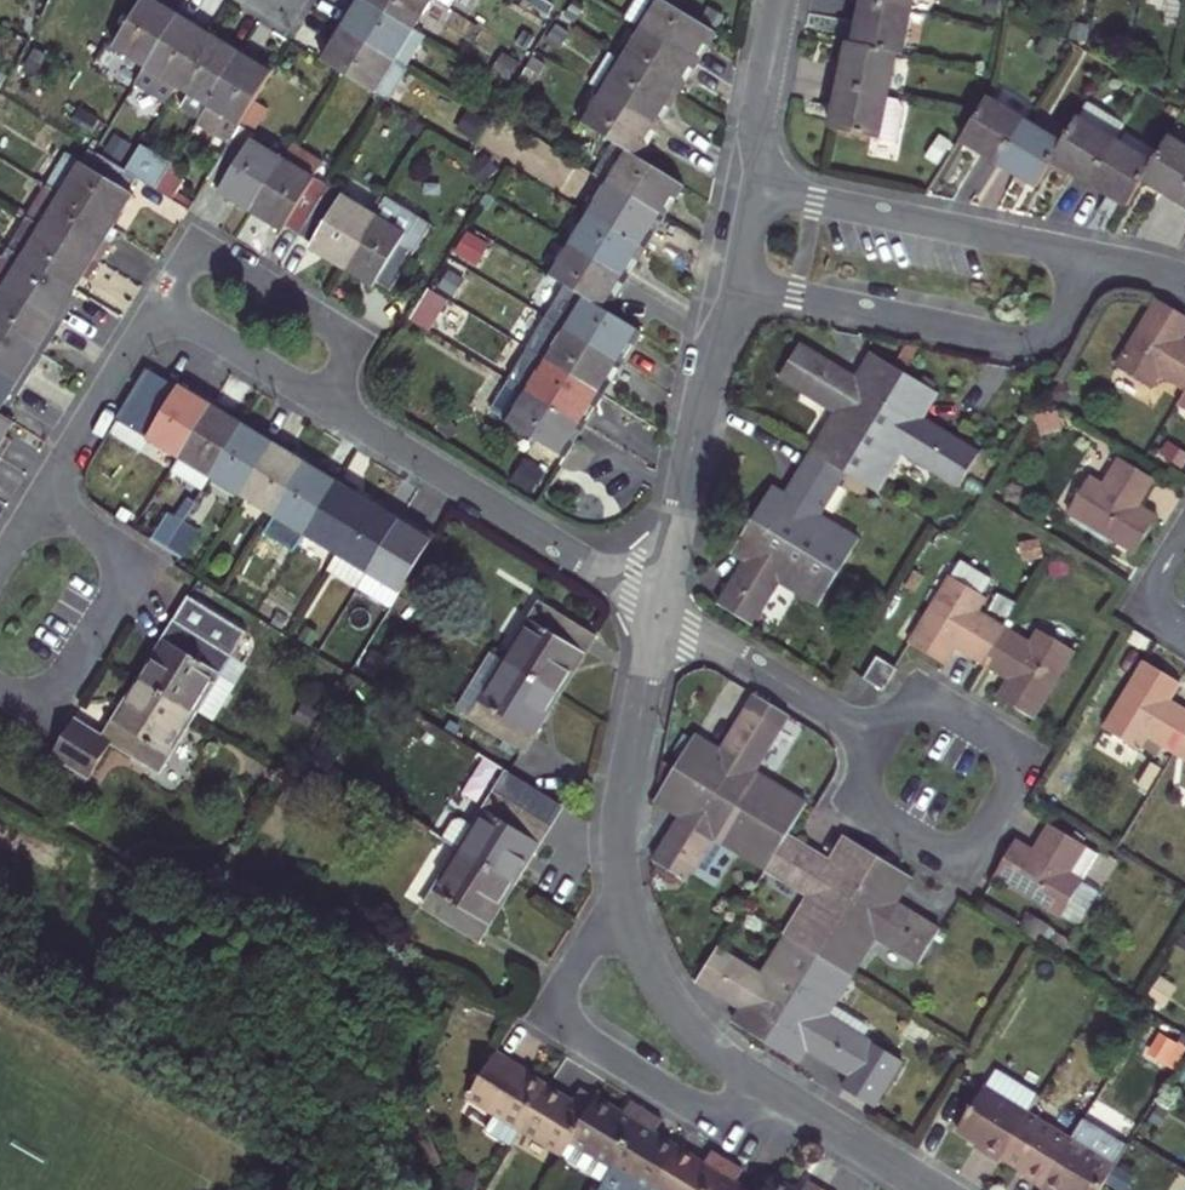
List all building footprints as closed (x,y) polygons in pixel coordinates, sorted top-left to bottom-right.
[(140,63),(175,6),(166,0),(134,0),(108,42),(140,63)] [(330,26),(390,62),(409,31),(358,0),(355,0),(352,6),(348,11),(342,7),(330,26)] [(409,31),(429,0),(358,0),(409,31)] [(612,18),(630,29),(686,63),(691,54),(697,44),(692,41),(699,28),(654,0),(623,0),(612,18)] [(858,11),(908,20),(912,0),(860,0),(858,11)] [(193,16),(175,6),(140,63),(130,79),(161,99),(172,82),(203,31),(194,25),(189,22),(193,16)] [(908,20),(858,11),(854,32),(850,52),(894,60),(900,61),(908,20)] [(318,59),(334,69),(367,90),(371,92),(390,62),(330,26),(320,42),(326,46),(322,54),(318,59)] [(630,29),(612,58),(663,89),(672,74),(677,78),(681,71),(686,63),(630,29)] [(203,31),(172,82),(186,91),(176,109),(193,119),(240,45),(218,32),(214,38),(210,35),(203,31)] [(258,57),(240,45),(193,119),(191,123),(222,141),(225,138),(266,71),(259,66),(254,63),(258,57)] [(581,82),(593,90),(649,124),(655,115),(661,105),(656,101),(663,89),(612,58),(600,51),(581,82)] [(894,60),(850,52),(845,51),(840,78),(837,95),(886,105),(894,60)] [(649,124),(593,90),(573,122),(601,139),(616,149),(624,153),(632,140),(638,144),(642,136),(649,124)] [(886,105),(837,95),(833,118),(829,139),(896,150),(904,108),(886,105)] [(984,102),(972,121),(956,148),(975,160),(995,172),(1023,127),(984,102)] [(1084,190),(1111,146),(1120,131),(1083,109),(1058,149),(1047,167),(1068,180),(1084,190)] [(1058,149),(1023,127),(995,172),(1004,177),(1031,194),(1047,167),(1058,149)] [(1144,176),(1164,188),(1181,198),(1184,192),(1184,141),(1171,133),(1148,169),(1144,176)] [(52,161),(39,181),(106,224),(114,212),(126,192),(120,189),(129,176),(118,169),(95,155),(67,137),(52,161)] [(244,211),(278,158),(244,138),(239,146),(225,138),(222,141),(200,176),(216,185),(212,192),(227,201),(244,211)] [(601,139),(582,170),(598,180),(657,216),(663,208),(669,199),(661,194),(669,182),(624,153),(616,149),(601,139)] [(134,144),(118,169),(129,176),(149,189),(159,174),(166,163),(134,144)] [(1148,169),(1111,146),(1084,190),(1102,201),(1121,213),(1144,176),(1148,169)] [(278,158),(244,211),(259,220),(275,230),(278,225),(293,234),(322,186),(309,177),(278,158)] [(172,182),(159,174),(149,189),(163,198),(172,182)] [(657,216),(598,180),(579,211),(632,244),(639,231),(646,235),(651,227),(657,216)] [(106,224),(39,181),(20,212),(19,213),(92,259),(102,243),(104,241),(98,237),(106,224)] [(322,186),(293,234),(308,244),(305,250),(316,257),(335,269),(368,215),(378,200),(372,196),(362,211),(338,196),(322,186)] [(368,215),(335,269),(350,278),(367,288),(371,281),(384,290),(421,227),(378,200),(368,215)] [(632,244),(579,211),(561,243),(619,279),(625,269),(630,261),(624,257),(632,244)] [(0,244),(66,286),(74,273),(80,278),(84,272),(92,259),(19,213),(0,244)] [(554,283),(577,298),(594,308),(602,294),(608,297),(613,289),(619,279),(561,243),(542,276),(554,283)] [(31,304),(55,319),(60,311),(65,304),(57,300),(66,286),(0,244),(0,285),(31,304)] [(554,283),(535,315),(613,363),(620,352),(625,344),(620,340),(627,328),(594,308),(577,298),(554,283)] [(28,347),(35,335),(43,339),(55,319),(31,304),(0,285),(0,329),(28,347)] [(404,321),(420,331),(439,298),(424,288),(404,321)] [(1184,393),(1184,391),(1184,349),(1182,353),(1171,345),(1175,339),(1184,324),(1184,320),(1153,298),(1110,365),(1144,388),(1154,374),(1184,393)] [(535,315),(517,345),(590,390),(598,377),(603,379),(608,372),(613,363),(535,315)] [(17,381),(23,371),(26,367),(19,362),(28,347),(0,329),(0,371),(17,381)] [(43,339),(35,335),(28,347),(35,351),(42,340),(43,339)] [(1175,339),(1171,345),(1182,353),(1184,349),(1184,345),(1181,342),(1175,339)] [(812,450),(847,472),(909,373),(881,356),(867,378),(843,363),(810,342),(787,378),(838,409),(812,450)] [(517,345),(497,378),(576,426),(583,414),(596,393),(590,390),(517,345)] [(180,460),(217,401),(198,389),(194,395),(188,391),(183,388),(182,389),(150,370),(118,422),(180,460)] [(4,401),(5,401),(17,381),(0,371),(0,398),(4,401)] [(909,373),(847,472),(879,492),(906,450),(964,485),(983,454),(940,426),(924,415),(939,391),(909,373)] [(576,426),(497,378),(477,411),(556,459),(569,438),(576,426)] [(1184,393),(1175,406),(1184,413),(1184,391),(1184,393)] [(212,479),(244,425),(230,416),(233,411),(217,401),(180,460),(172,473),(203,493),(212,479)] [(240,415),(233,411),(230,416),(244,425),(248,420),(240,415)] [(248,420),(244,425),(255,432),(259,427),(254,424),(248,420)] [(255,432),(244,425),(212,479),(243,499),(281,440),(259,427),(255,432)] [(274,518),(307,464),(300,460),(293,456),(297,450),(281,440),(235,512),(266,531),(274,518)] [(751,517),(839,571),(859,540),(820,515),(847,472),(812,450),(791,483),(784,494),(771,486),(751,517)] [(1076,476),(1053,510),(1125,557),(1148,522),(1130,510),(1123,505),(1130,495),(1137,499),(1139,495),(1150,478),(1116,457),(1095,488),(1076,476)] [(310,459),(307,464),(319,472),(322,466),(316,462),(310,459)] [(307,538),(343,479),(329,471),(322,466),(319,472),(307,464),(274,518),(307,538)] [(337,557),(370,504),(361,499),(356,495),(359,489),(352,485),(343,479),(307,538),(337,557)] [(1123,505),(1130,510),(1133,505),(1137,499),(1130,495),(1123,505)] [(369,576),(405,518),(393,511),(385,506),(382,512),(375,508),(370,504),(337,557),(369,576)] [(172,511),(153,543),(167,553),(187,521),(172,511)] [(733,576),(717,601),(751,623),(779,577),(820,603),(839,571),(751,517),(732,547),(745,556),(733,576)] [(388,612),(431,543),(417,535),(421,528),(405,518),(369,576),(359,593),(388,612)] [(202,530),(187,521),(167,553),(174,558),(182,564),(202,530)] [(431,543),(435,537),(428,533),(421,528),(417,535),(431,543)] [(962,651),(979,663),(1002,627),(972,608),(980,595),(946,573),(904,639),(939,661),(950,644),(962,651)] [(192,715),(195,710),(195,709),(211,684),(224,663),(244,631),(186,595),(170,622),(173,623),(153,655),(137,682),(192,715)] [(590,637),(540,606),(504,664),(555,695),(565,678),(590,637)] [(1033,646),(1002,627),(979,663),(993,671),(1010,681),(1000,699),(1034,721),(1076,655),(1041,634),(1033,646)] [(555,695),(504,664),(490,655),(455,713),(520,752),(534,728),(555,695)] [(875,656),(862,679),(881,691),(895,669),(875,656)] [(1137,660),(1096,725),(1132,748),(1140,734),(1170,754),(1184,730),(1184,716),(1171,707),(1167,713),(1156,707),(1160,700),(1172,682),(1137,660)] [(195,710),(215,723),(244,676),(224,663),(211,684),(195,709),(195,710)] [(155,774),(192,715),(137,682),(116,717),(101,742),(70,723),(51,753),(46,759),(84,781),(107,745),(155,774)] [(1166,704),(1160,700),(1156,707),(1167,713),(1171,707),(1166,704)] [(791,843),(812,810),(776,788),(790,764),(771,754),(783,733),(748,712),(729,743),(721,758),(695,742),(676,774),(791,843)] [(1170,754),(1184,762),(1184,730),(1170,754)] [(791,843),(676,774),(657,805),(684,821),(670,845),(656,868),(690,889),(703,868),(722,878),(736,855),(769,874),(791,843)] [(440,841),(459,853),(512,885),(527,861),(547,828),(494,795),(474,829),(460,820),(452,822),(440,841)] [(1105,859),(1057,829),(1038,859),(1021,848),(1009,867),(999,883),(1065,924),(1087,889),(1105,859)] [(791,843),(769,874),(811,901),(786,939),(820,961),(881,866),(849,845),(834,870),(814,857),(791,843)] [(498,909),(512,885),(459,853),(424,910),(478,940),(498,909)] [(881,866),(820,961),(854,982),(878,943),(923,972),(944,939),(913,919),(897,908),(911,885),(881,866)] [(1087,889),(1065,924),(1076,931),(1099,896),(1087,889)] [(820,961),(786,939),(763,977),(719,949),(697,982),(734,1005),(746,1012),(737,1026),(766,1044),(820,961)] [(820,961),(766,1044),(799,1064),(807,1051),(829,1065),(852,1080),(845,1091),(879,1111),(907,1066),(874,1045),(884,1029),(841,1002),(854,982),(820,961)] [(1146,1054),(1171,1069),(1184,1044),(1184,1036),(1163,1024),(1146,1054)] [(458,1102),(511,1135),(537,1093),(523,1084),(517,1080),(520,1075),(487,1055),(458,1102)] [(992,1153),(996,1147),(1023,1103),(977,1075),(951,1120),(963,1127),(977,1135),(973,1142),(992,1153)] [(511,1135),(553,1160),(586,1107),(568,1096),(560,1107),(550,1101),(537,1093),(511,1135)] [(1023,1103),(996,1147),(1009,1155),(1022,1162),(1018,1169),(1035,1179),(1066,1128),(1023,1103)] [(551,1163),(592,1189),(637,1117),(621,1107),(611,1122),(598,1114),(586,1107),(553,1160),(551,1163)] [(1035,1179),(1053,1189),(1058,1189),(1061,1185),(1069,1189),(1092,1189),(1101,1176),(1123,1141),(1076,1113),(1066,1128),(1035,1179)] [(592,1189),(648,1189),(668,1157),(659,1152),(669,1136),(656,1128),(637,1117),(592,1189)] [(648,1189),(705,1189),(719,1167),(703,1157),(694,1173),(683,1167),(668,1157),(648,1189)] [(705,1189),(727,1189),(735,1177),(719,1167),(705,1189)]
